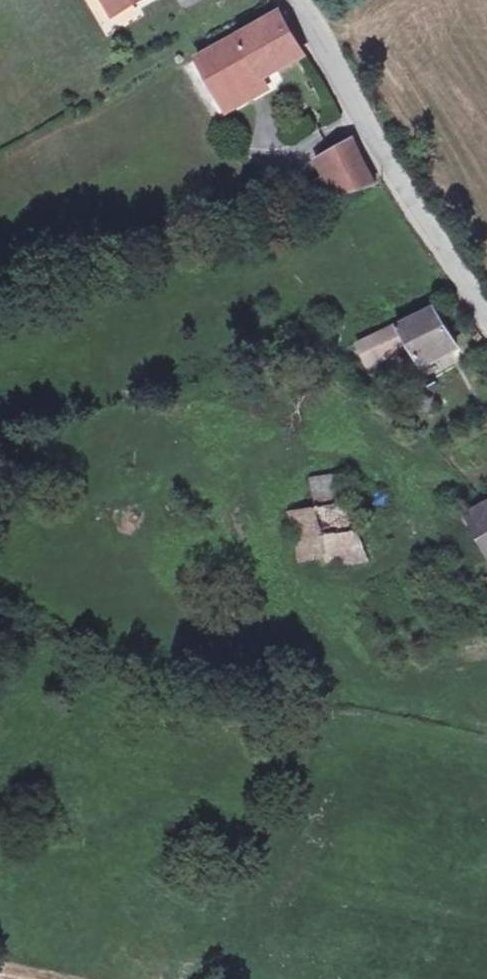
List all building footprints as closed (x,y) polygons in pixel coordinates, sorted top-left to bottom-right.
[(130,0),(118,0),(107,6),(113,16),(133,5),(130,0)] [(198,59),(222,102),(262,79),(305,55),(281,13),(198,59)] [(262,79),(222,102),(227,111),(267,89),(262,79)] [(352,140),(322,157),(333,179),(342,196),(377,185),(362,160),(352,140)] [(333,179),(311,186),(320,203),(342,196),(333,179)] [(358,344),(368,365),(409,344),(422,366),(457,345),(433,308),(397,325),(358,344)] [(341,504),(336,473),(312,478),(318,507),(341,504)] [(484,504),(465,515),(486,555),(486,503),(484,504)] [(361,541),(341,504),(318,507),(323,535),(311,537),(313,555),(327,551),(327,549),(361,541)] [(323,535),(318,507),(289,511),(297,558),(313,555),(311,537),(323,535)] [(369,564),(361,541),(327,549),(327,551),(331,570),(331,571),(369,564)]
